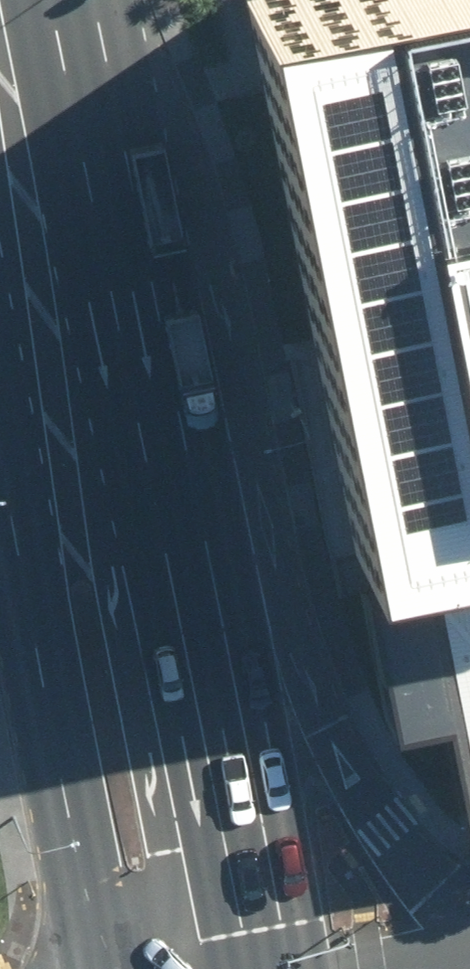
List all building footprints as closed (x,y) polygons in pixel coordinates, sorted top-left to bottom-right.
[(349,530),(469,505),(469,0),(239,0),(349,530)] [(373,575),(395,689),(448,679),(469,788),(469,556),(373,575)]
